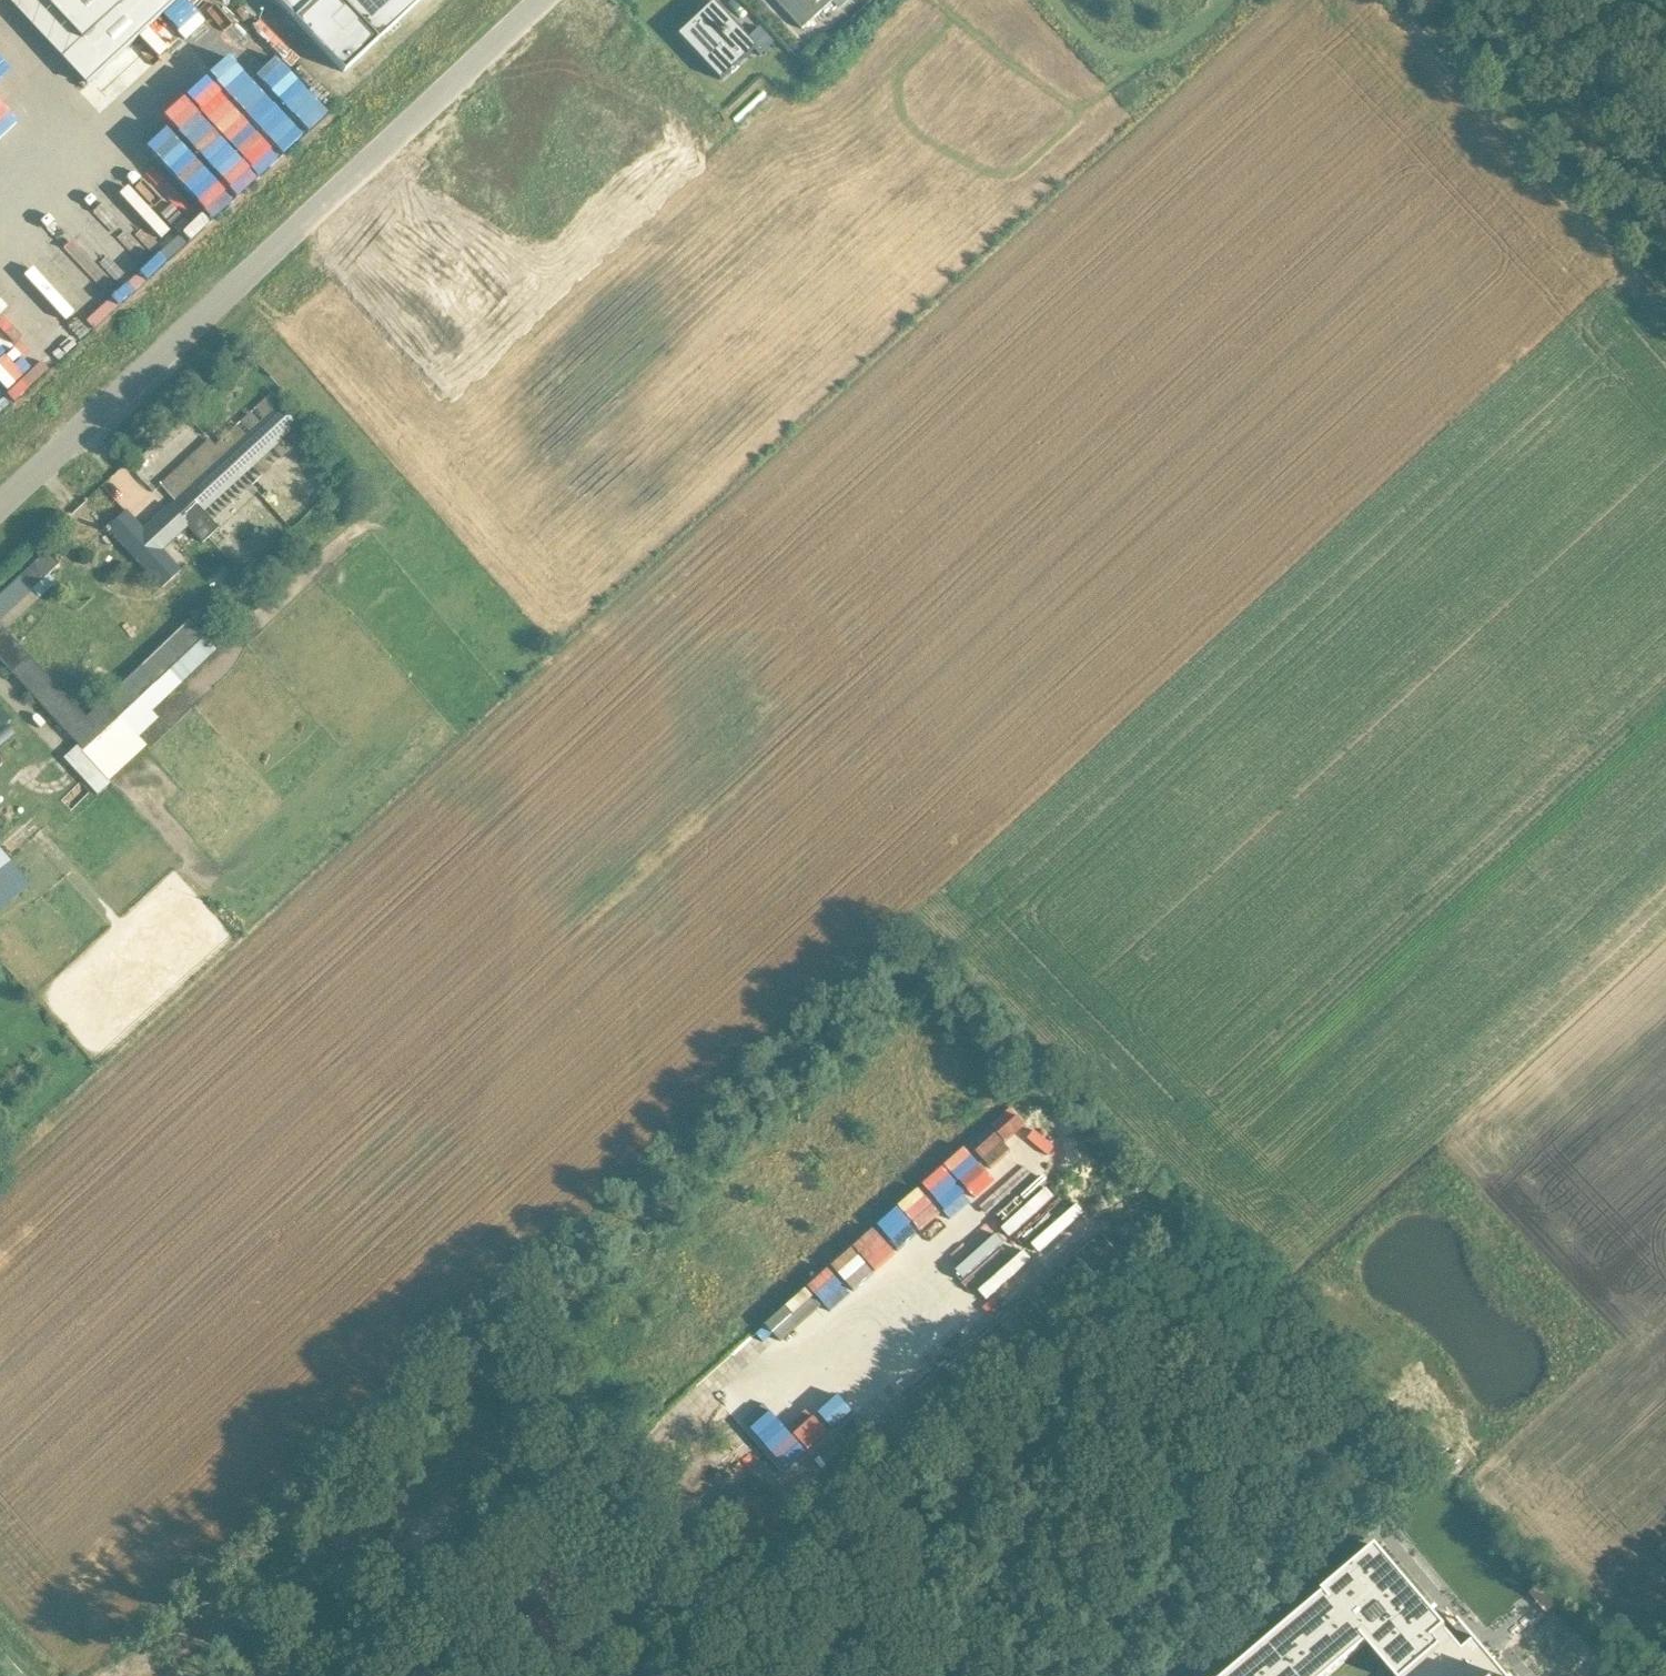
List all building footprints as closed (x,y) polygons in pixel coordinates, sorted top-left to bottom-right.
[(81,41),(82,42),(83,42),(82,41),(126,0),(43,0),(81,41)] [(343,73),(421,0),(275,0),(343,73)] [(803,29),(834,0),(775,0),(803,29)] [(715,2),(680,36),(724,82),(759,48),(715,2)] [(204,510),(297,425),(279,406),(143,530),(125,511),(105,530),(108,533),(110,531),(161,587),(178,571),(160,551),(188,525),(203,541),(219,526),(204,510)] [(32,590),(48,574),(59,564),(47,551),(0,595),(0,619),(32,590)] [(78,744),(83,751),(206,636),(190,619),(86,715),(6,629),(0,622),(0,661),(78,744)] [(29,886),(0,847),(0,907),(29,886)] [(940,1185),(932,1176),(912,1193),(920,1202),(940,1185)] [(1102,1232),(946,1367),(976,1401),(1132,1266),(1102,1232)] [(858,1267),(673,1433),(691,1456),(741,1415),(739,1413),(847,1317),(851,1315),(858,1322),(856,1323),(866,1334),(867,1332),(868,1334),(885,1354),(884,1355),(890,1362),(885,1367),(913,1398),(906,1409),(915,1414),(921,1404),(917,1401),(925,1395),(921,1391),(930,1383),(933,1386),(940,1381),(937,1377),(944,1370),(917,1339),(918,1338),(898,1315),(909,1306),(902,1299),(893,1308),(886,1301),(905,1284),(886,1264),(869,1279),(858,1267)] [(1367,1644),(1394,1675),(1508,1675),(1473,1635),(1472,1637),(1473,1638),(1462,1647),(1376,1547),(1322,1592),(1324,1594),(1228,1675),(1330,1675),(1367,1644)] [(1308,1562),(1279,1589),(1284,1594),(1313,1567),(1308,1562)] [(1254,1566),(1247,1573),(1265,1589),(1271,1581),(1254,1566)] [(549,1675),(570,1675),(564,1667),(549,1675)] [(951,1675),(968,1675),(959,1668),(951,1675)]
